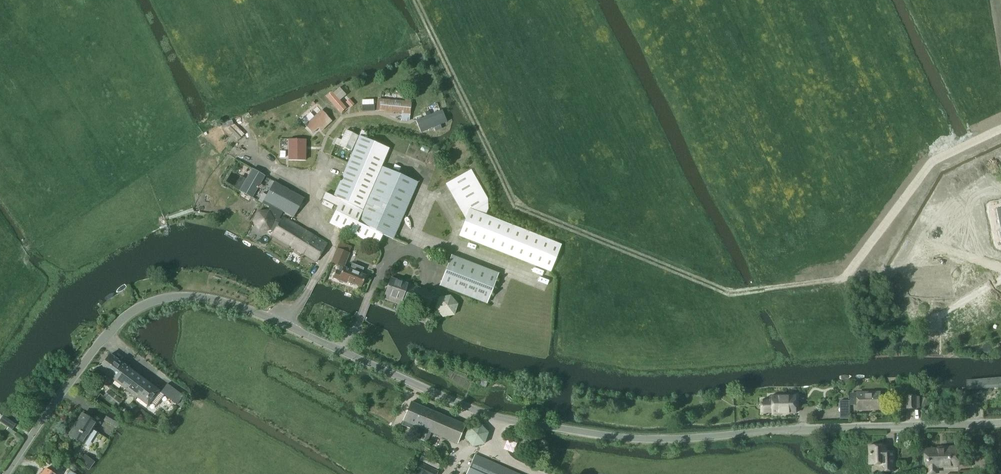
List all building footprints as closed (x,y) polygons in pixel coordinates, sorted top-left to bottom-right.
[(332,93),(327,97),(341,112),(346,108),(332,93)] [(409,122),(411,102),(380,99),(379,111),(401,113),(401,121),(409,122)] [(421,112),(413,115),(421,132),(423,133),(428,131),(444,125),(436,105),(421,112)] [(316,114),(305,125),(312,133),(318,128),(320,131),(331,122),(316,106),(312,110),(316,114)] [(351,151),(358,136),(346,130),(341,140),(337,138),(334,143),(351,151)] [(333,196),(340,199),(329,224),(376,247),(382,235),(392,240),(418,183),(381,167),(389,149),(359,136),(346,166),(341,178),(333,196)] [(305,140),(288,140),(288,147),(301,147),(302,160),(306,160),(305,140)] [(252,168),(239,191),(252,199),(265,176),(252,168)] [(470,174),(469,172),(446,184),(466,218),(459,235),(550,272),(561,245),(486,215),(488,208),(488,200),(473,172),(470,174)] [(258,211),(253,220),(258,231),(269,230),(272,232),(283,212),(293,218),(304,198),(275,182),(263,201),(271,205),(268,211),(258,211)] [(315,261),(326,244),(282,217),(271,235),(315,261)] [(346,283),(347,281),(361,286),(365,275),(362,273),(364,268),(352,264),(350,269),(344,267),(349,253),(337,249),(332,263),(339,265),(337,271),(336,270),(333,278),(346,283)] [(498,273),(451,255),(439,286),(487,304),(498,273)] [(935,275),(910,277),(911,294),(937,293),(937,297),(954,296),(952,270),(935,271),(935,275)] [(384,296),(427,310),(433,292),(391,278),(384,296)] [(439,297),(435,309),(443,318),(454,316),(458,304),(450,295),(439,297)] [(114,380),(125,365),(110,354),(99,369),(114,380)] [(125,365),(114,380),(147,405),(150,402),(156,406),(164,395),(160,392),(158,391),(158,390),(125,365)] [(1000,388),(1000,378),(967,381),(968,391),(1000,388)] [(177,405),(184,396),(167,383),(160,392),(164,395),(177,405)] [(116,406),(121,400),(109,390),(104,396),(116,406)] [(850,393),(851,405),(857,405),(857,409),(880,409),(880,392),(850,393)] [(907,409),(915,408),(915,396),(906,396),(907,409)] [(770,397),(770,402),(768,402),(762,402),(762,412),(772,412),(772,413),(774,413),(780,413),(797,413),(797,397),(780,397),(770,397)] [(411,402),(401,425),(413,430),(414,425),(424,430),(420,440),(426,443),(431,432),(457,443),(465,424),(411,402)] [(109,411),(103,421),(115,427),(117,428),(122,418),(109,411)] [(83,444),(86,439),(97,422),(82,414),(68,435),(83,444)] [(473,446),(484,444),(487,433),(479,425),(469,427),(464,437),(473,446)] [(887,452),(887,445),(869,445),(869,465),(882,464),(882,471),(895,471),(894,451),(887,452)] [(938,466),(958,465),(958,447),(944,448),(944,449),(927,450),(927,467),(928,466),(928,473),(933,473),(939,473),(938,466)] [(95,462),(85,455),(79,464),(89,471),(95,462)] [(475,455),(466,473),(519,473),(475,455)] [(421,456),(419,460),(420,461),(438,469),(440,465),(421,456)] [(438,472),(418,462),(412,473),(437,473),(438,472)]
